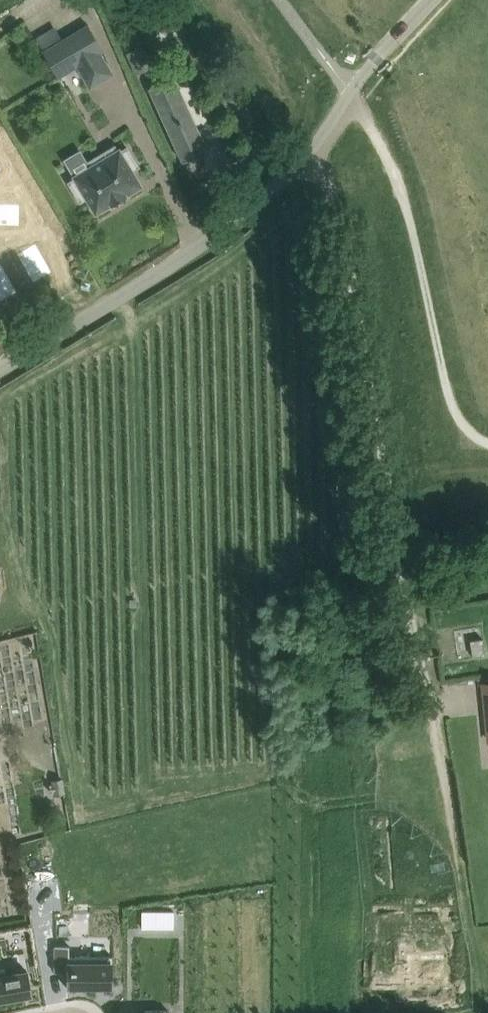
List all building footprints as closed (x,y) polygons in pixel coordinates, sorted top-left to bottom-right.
[(45,51),(43,51),(59,77),(78,66),(91,87),(113,74),(100,52),(104,50),(89,24),(63,39),(60,41),(45,51)] [(137,59),(142,70),(151,66),(142,46),(127,53),(133,66),(134,65),(132,61),(137,59)] [(183,159),(183,161),(186,160),(185,160),(187,159),(206,151),(208,150),(207,148),(199,132),(200,132),(199,130),(191,114),(192,114),(191,112),(190,112),(183,96),(182,94),(174,78),(175,77),(174,76),(172,77),(151,86),(149,87),(150,89),(150,88),(158,105),(157,105),(158,107),(159,107),(166,123),(167,125),(174,141),(175,143),(183,159)] [(76,177),(75,178),(69,181),(81,201),(88,197),(96,211),(112,202),(113,205),(127,196),(125,194),(141,185),(132,171),(139,166),(127,147),(120,151),(120,150),(118,150),(115,145),(87,162),(91,167),(75,176),(76,177)] [(28,222),(28,221),(26,221),(26,204),(28,204),(28,203),(0,203),(0,222),(28,222)] [(31,249),(17,258),(16,256),(15,257),(32,287),(33,286),(32,285),(47,276),(47,278),(49,277),(32,247),(30,248),(31,249)] [(471,639),(473,656),(486,654),(484,638),(471,639)] [(63,778),(57,779),(52,780),(53,783),(50,784),(51,792),(54,791),(55,795),(66,793),(63,778)] [(67,987),(68,987),(112,987),(112,955),(70,955),(70,945),(55,945),(55,971),(67,971),(67,987)] [(32,995),(28,971),(7,975),(5,968),(0,969),(0,1001),(32,995)]
